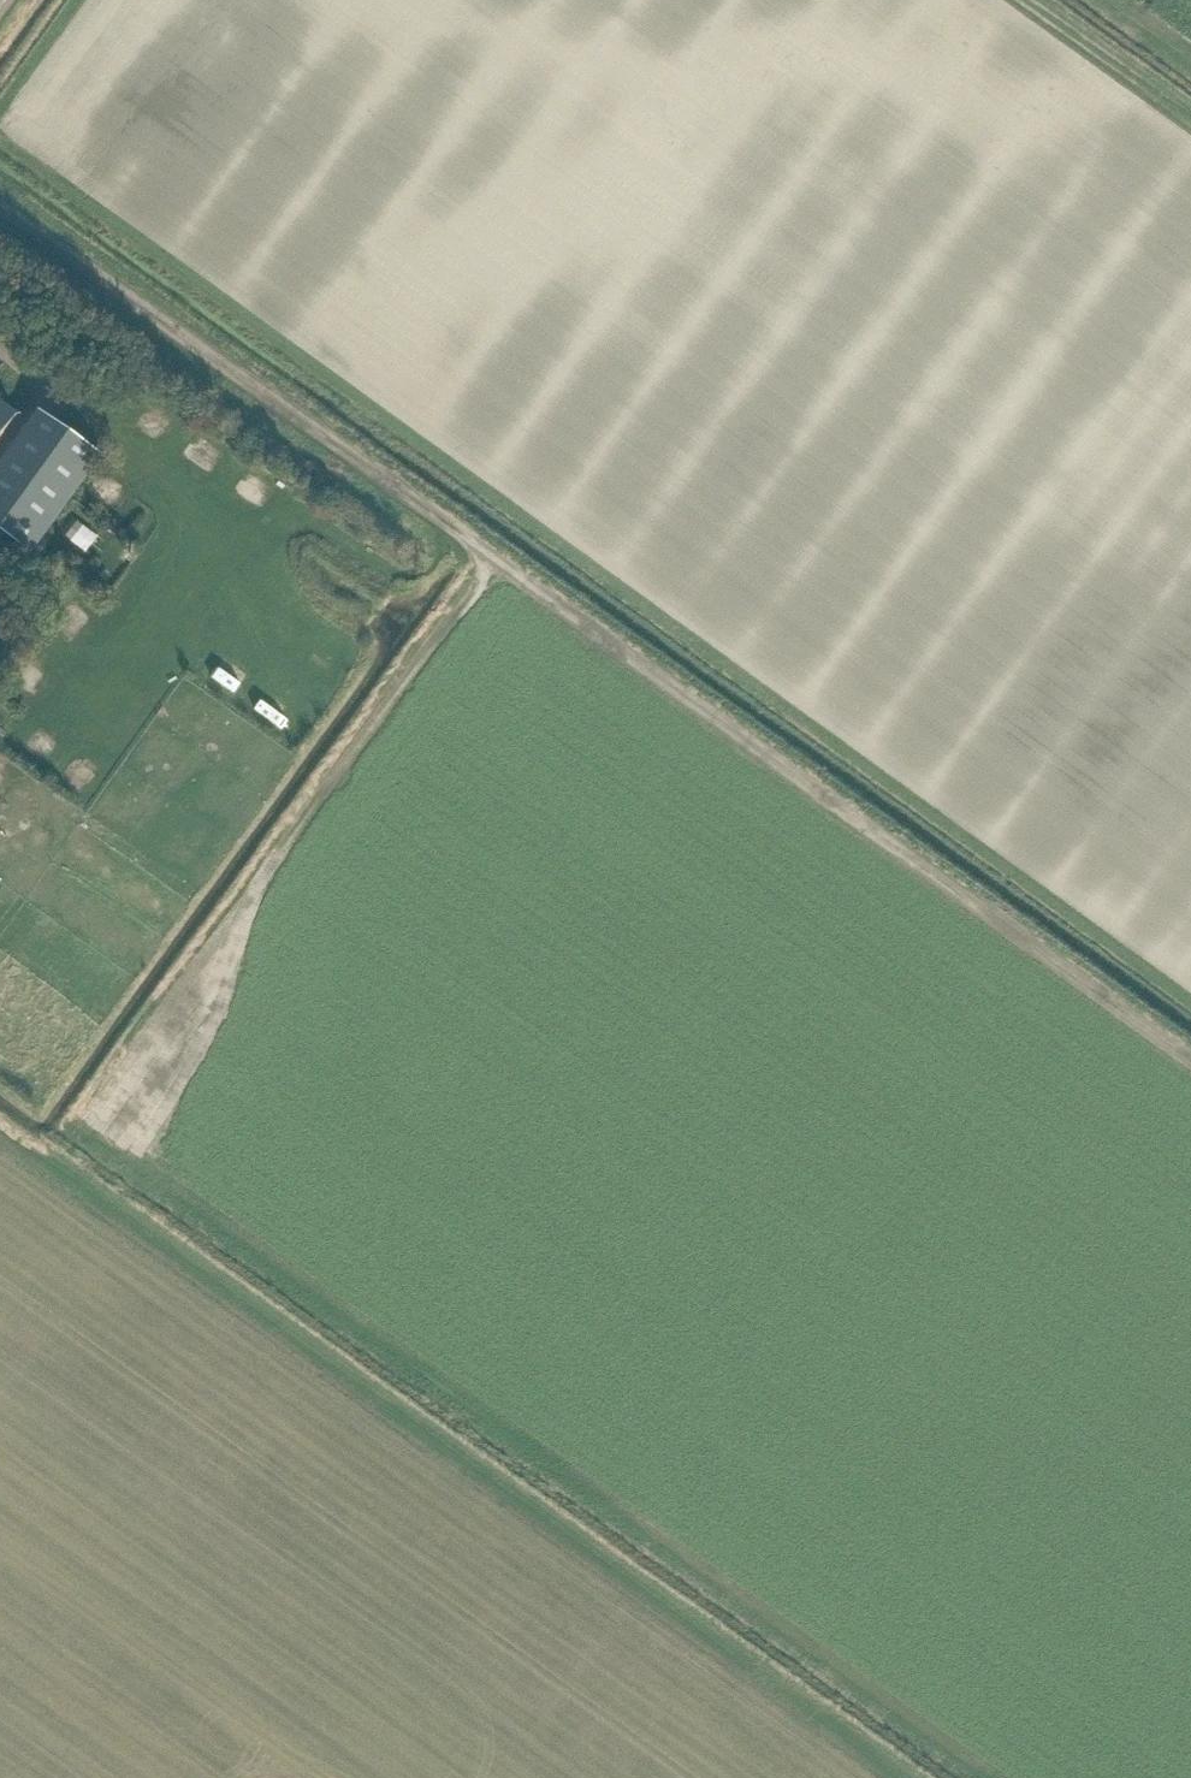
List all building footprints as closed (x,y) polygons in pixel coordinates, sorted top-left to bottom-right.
[(16,418),(0,407),(0,441),(16,418)] [(8,538),(33,556),(104,457),(39,411),(0,464),(0,549),(8,538)]
